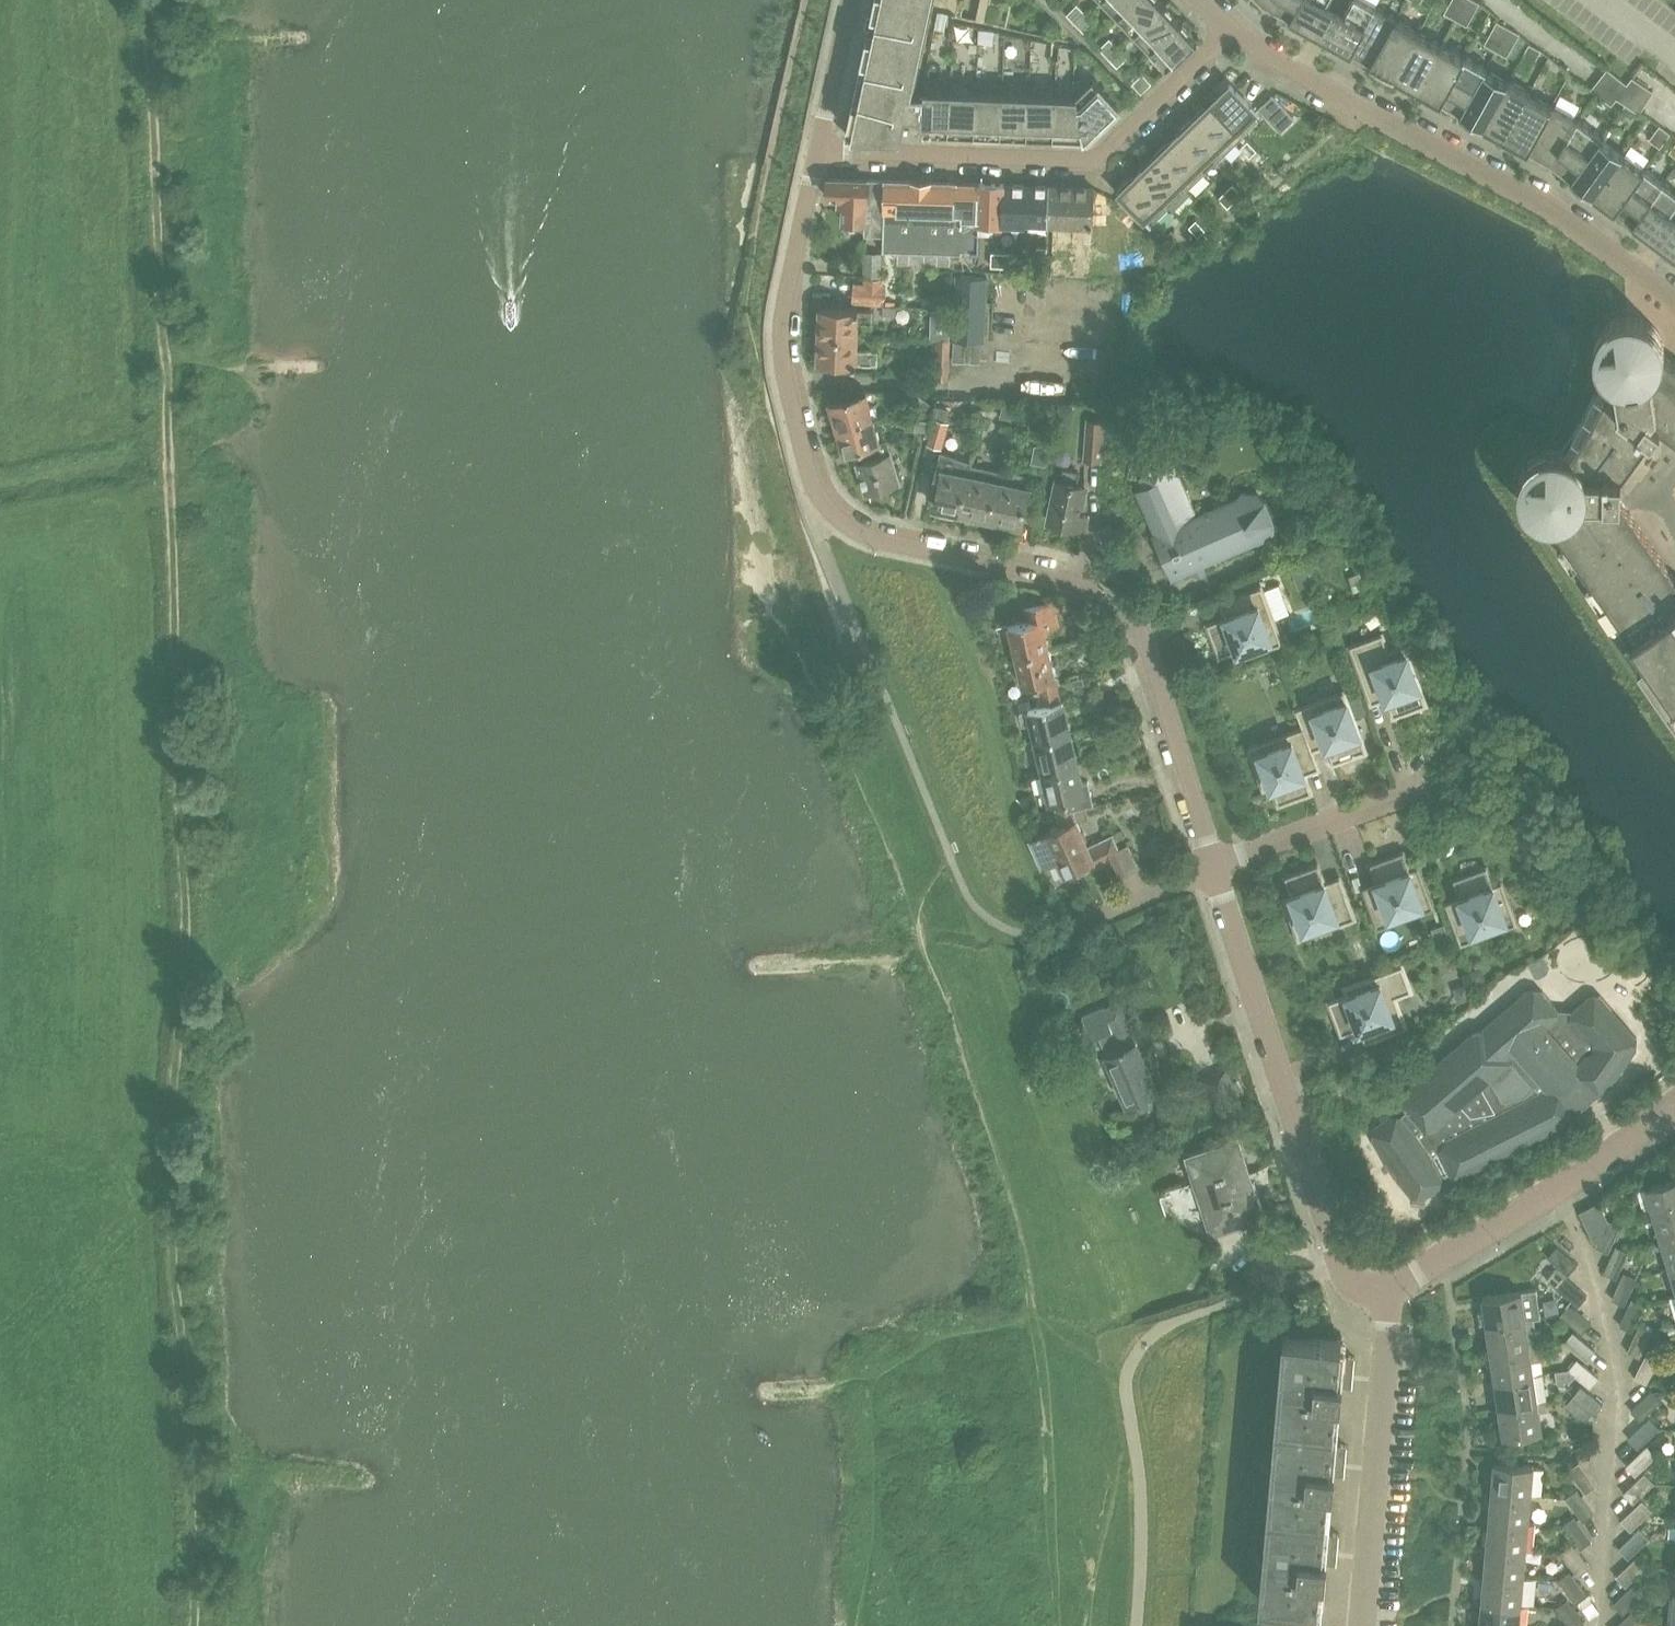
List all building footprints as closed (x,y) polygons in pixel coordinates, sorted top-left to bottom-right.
[(845,129),(901,135),(907,110),(922,111),(923,88),(905,87),(924,0),(875,0),(845,129)] [(1118,15),(1134,0),(1103,0),(1118,15)] [(1118,15),(1134,33),(1164,4),(1161,0),(1134,0),(1118,15)] [(1262,1),(1290,17),(1291,18),(1301,0),(1262,0),(1262,1)] [(1335,8),(1327,4),(1329,0),(1301,0),(1291,18),(1321,34),(1335,8)] [(1321,34),(1350,51),(1376,5),(1366,0),(1351,0),(1343,13),(1335,8),(1321,34)] [(1444,12),(1456,18),(1466,0),(1451,0),(1444,12)] [(1475,0),(1466,0),(1456,18),(1467,25),(1479,2),(1475,0)] [(1078,3),(1068,13),(1076,22),(1087,12),(1078,3)] [(1164,4),(1134,33),(1151,50),(1181,21),(1164,4)] [(1396,17),(1376,5),(1350,51),(1351,51),(1370,61),(1370,62),(1371,62),(1396,17)] [(1087,12),(1076,22),(1085,32),(1096,22),(1087,12)] [(1397,17),(1396,17),(1371,62),(1394,75),(1418,31),(1396,19),(1397,17)] [(1496,49),(1508,27),(1497,20),(1484,43),(1496,49)] [(1181,21),(1151,50),(1167,67),(1197,39),(1181,21)] [(1507,56),(1520,33),(1508,27),(1496,49),(1507,56)] [(1441,44),(1418,31),(1394,75),(1417,88),(1441,44)] [(1110,37),(1100,46),(1109,56),(1119,46),(1110,37)] [(1528,72),(1541,49),(1529,43),(1517,65),(1528,72)] [(1463,56),(1441,44),(1417,88),(1440,101),(1465,55),(1463,56)] [(1119,46),(1109,56),(1118,65),(1128,56),(1119,46)] [(1486,66),(1465,55),(1440,101),(1441,101),(1460,111),(1460,112),(1486,66)] [(1487,67),(1486,66),(1460,112),(1483,125),(1509,79),(1508,79),(1507,81),(1486,69),(1487,67)] [(1619,94),(1627,84),(1607,68),(1599,78),(1619,94)] [(1143,71),(1133,81),(1142,90),(1152,80),(1143,71)] [(1093,78),(1074,77),(1073,86),(1085,137),(1119,105),(1093,78)] [(1653,91),(1632,77),(1625,88),(1647,101),(1653,91)] [(1611,104),(1619,94),(1599,78),(1591,88),(1611,104)] [(1530,91),(1509,79),(1483,125),(1504,136),(1530,91)] [(949,81),(923,80),(923,88),(922,111),(921,130),(947,132),(949,81)] [(976,82),(949,81),(947,132),(973,133),(976,82)] [(1002,83),(976,82),(973,133),(1000,134),(1002,83)] [(1028,84),(1002,83),(1000,134),(1026,135),(1028,84)] [(1054,85),(1028,84),(1026,135),(1052,136),(1054,85)] [(1232,84),(1213,101),(1237,127),(1256,109),(1232,84)] [(1073,86),(1054,85),(1052,136),(1085,137),(1073,86)] [(1639,113),(1647,101),(1625,88),(1618,99),(1639,113)] [(1530,91),(1504,136),(1527,149),(1552,103),(1551,105),(1529,93),(1530,91)] [(1273,95),(1260,107),(1281,129),(1294,118),(1273,95)] [(1237,127),(1213,101),(1197,116),(1196,115),(1193,118),(1220,146),(1238,128),(1237,127)] [(1578,118),(1552,103),(1527,149),(1528,149),(1550,161),(1578,118)] [(1220,146),(1193,118),(1190,121),(1191,123),(1176,137),(1201,164),(1220,146)] [(1602,136),(1578,118),(1550,161),(1571,177),(1572,178),(1602,136)] [(1670,132),(1659,125),(1644,145),(1655,153),(1670,132)] [(1603,136),(1602,136),(1572,178),(1593,193),(1622,153),(1602,138),(1603,136)] [(1201,164),(1176,137),(1160,152),(1159,150),(1156,153),(1182,181),(1201,164)] [(1664,158),(1674,166),(1674,165),(1674,143),(1664,158)] [(1154,157),(1138,172),(1162,198),(1163,199),(1182,181),(1156,153),(1153,156),(1154,157)] [(1643,168),(1622,153),(1593,193),(1614,209),(1645,167),(1644,166),(1643,168)] [(1267,173),(1274,166),(1265,157),(1258,163),(1267,173)] [(1664,181),(1645,167),(1614,209),(1615,209),(1632,222),(1633,223),(1664,181)] [(1162,198),(1138,172),(1119,190),(1144,216),(1162,198)] [(866,233),(884,234),(886,178),(829,176),(828,196),(840,197),(839,205),(844,205),(844,219),(866,220),(866,233)] [(886,178),(884,234),(884,249),(953,251),(957,180),(886,178)] [(957,180),(953,251),(962,252),(963,248),(978,249),(980,181),(957,180)] [(980,181),(978,249),(979,249),(980,221),(1003,222),(1005,182),(980,181)] [(1674,223),(1674,216),(1671,213),(1674,207),(1674,189),(1664,181),(1633,223),(1653,237),(1660,243),(1674,223)] [(1005,182),(1003,222),(1025,223),(1026,183),(1006,183),(1006,182),(1005,182)] [(1026,183),(1025,223),(1026,223),(1025,242),(1036,242),(1036,221),(1049,221),(1050,184),(1026,183)] [(1050,184),(1049,221),(1053,221),(1052,272),(1090,272),(1093,222),(1094,186),(1050,184)] [(1236,201),(1243,194),(1234,184),(1227,191),(1236,201)] [(1229,207),(1236,201),(1227,191),(1220,198),(1229,207)] [(1143,225),(1148,221),(1122,195),(1117,199),(1143,225)] [(1660,243),(1662,244),(1674,254),(1674,223),(1660,243)] [(1207,245),(1214,238),(1205,228),(1197,235),(1207,245)] [(1036,260),(1046,260),(1046,247),(1036,247),(1036,260)] [(881,276),(882,252),(864,251),(863,276),(881,276)] [(1001,264),(1001,251),(991,251),(991,264),(1001,264)] [(1011,252),(1001,251),(1001,264),(1010,265),(1011,252)] [(953,336),(954,337),(954,360),(982,361),(983,338),(985,338),(988,276),(956,275),(953,336)] [(865,276),(864,282),(854,281),(852,302),(883,304),(885,283),(883,283),(884,278),(865,276)] [(820,305),(819,333),(858,334),(859,320),(873,320),(874,307),(861,307),(861,306),(820,305)] [(937,336),(950,336),(951,309),(931,308),(930,336),(937,336)] [(1524,506),(1530,513),(1537,517),(1674,716),(1674,575),(1624,501),(1620,494),(1619,473),(1658,420),(1674,433),(1674,360),(1665,353),(1665,350),(1665,341),(1662,333),(1657,326),(1651,320),(1643,316),(1635,313),(1626,313),(1617,315),(1609,318),(1603,324),(1597,331),(1594,339),(1593,347),(1593,356),(1596,364),(1601,372),(1593,392),(1583,412),(1572,431),(1560,449),(1552,448),(1543,450),(1535,453),(1528,458),(1523,465),(1519,473),(1517,482),(1517,490),(1520,499),(1524,506)] [(858,334),(819,333),(819,360),(879,362),(879,348),(858,348),(858,334)] [(948,377),(950,336),(937,336),(935,376),(948,377)] [(830,401),(837,426),(837,427),(874,416),(867,391),(830,401)] [(928,414),(934,406),(917,393),(911,402),(928,414)] [(1012,417),(1015,404),(1004,402),(1001,415),(1012,417)] [(933,416),(935,417),(928,443),(943,448),(951,421),(947,420),(950,407),(935,404),(933,416)] [(1058,418),(1070,420),(1073,407),(1061,404),(1058,418)] [(874,416),(837,427),(845,452),(855,449),(888,440),(888,438),(881,440),(874,416)] [(1087,418),(1087,427),(1084,460),(1103,461),(1105,428),(1105,420),(1087,418)] [(931,431),(934,420),(917,419),(916,430),(931,431)] [(888,440),(855,449),(867,490),(900,480),(888,440)] [(1036,443),(1032,461),(1047,464),(1051,446),(1036,443)] [(942,451),(941,457),(933,485),(940,487),(936,505),(960,510),(970,464),(972,464),(973,460),(942,451)] [(1139,476),(1144,487),(1137,490),(1156,532),(1154,533),(1173,577),(1257,540),(1264,540),(1274,529),(1274,518),(1265,498),(1258,491),(1243,490),(1238,496),(1198,514),(1174,460),(1163,457),(1139,476)] [(960,510),(990,516),(1000,470),(972,464),(970,464),(960,510)] [(1087,527),(1089,514),(1080,512),(1086,484),(1077,482),(1080,470),(1064,467),(1062,478),(1059,478),(1050,520),(1087,527)] [(1000,470),(990,516),(1023,524),(1031,485),(1013,481),(1014,473),(1000,470)] [(1304,555),(1290,560),(1295,574),(1308,569),(1304,555)] [(1354,589),(1366,585),(1361,570),(1349,575),(1354,589)] [(1284,578),(1269,584),(1280,612),(1295,606),(1284,578)] [(1282,642),(1262,586),(1230,598),(1235,613),(1208,623),(1220,656),(1251,644),(1254,652),(1282,642)] [(1010,623),(1017,653),(1050,645),(1046,631),(1059,628),(1055,610),(1067,607),(1065,598),(1053,601),(1053,599),(1025,605),(1028,619),(1010,623)] [(1340,605),(1329,608),(1336,630),(1348,626),(1340,605)] [(1426,703),(1404,644),(1388,649),(1382,633),(1351,645),(1369,693),(1383,688),(1394,715),(1426,703)] [(1050,645),(1017,653),(1024,683),(1040,679),(1043,692),(1059,688),(1056,676),(1057,676),(1050,645)] [(1040,705),(1030,707),(1021,709),(1024,722),(1033,720),(1037,737),(1070,730),(1063,699),(1061,699),(1059,688),(1043,692),(1037,693),(1040,705)] [(1296,708),(1303,727),(1304,726),(1309,740),(1310,740),(1323,735),(1333,762),(1366,750),(1354,717),(1368,712),(1359,688),(1345,693),(1344,690),(1296,708)] [(1112,691),(1101,694),(1104,705),(1115,703),(1112,691)] [(1304,726),(1303,727),(1249,747),(1259,775),(1267,772),(1279,803),(1312,791),(1302,764),(1317,758),(1310,740),(1309,740),(1304,726)] [(1070,730),(1037,737),(1044,769),(1078,761),(1070,730)] [(1121,742),(1123,751),(1134,749),(1132,739),(1121,742)] [(1078,761),(1044,769),(1051,801),(1056,800),(1059,812),(1088,805),(1078,761)] [(1062,825),(1031,839),(1043,864),(1041,865),(1042,868),(1045,867),(1056,891),(1072,883),(1066,872),(1081,865),(1083,871),(1107,860),(1115,878),(1138,867),(1128,844),(1118,848),(1113,836),(1089,847),(1077,819),(1074,809),(1088,806),(1088,805),(1059,812),(1062,825)] [(1434,907),(1424,879),(1415,882),(1404,850),(1371,863),(1381,890),(1366,895),(1378,927),(1434,907)] [(1289,910),(1300,938),(1356,917),(1344,885),(1329,891),(1319,863),(1286,875),(1297,907),(1289,910)] [(1499,897),(1487,866),(1454,878),(1464,905),(1449,911),(1461,943),(1517,922),(1507,894),(1499,897)] [(1403,935),(1389,943),(1395,954),(1409,946),(1403,935)] [(1543,956),(1528,964),(1534,974),(1538,975),(1547,970),(1548,965),(1543,956)] [(1330,1001),(1342,1033),(1369,1023),(1375,1038),(1407,1026),(1401,1010),(1392,1013),(1387,998),(1412,989),(1403,964),(1358,981),(1361,989),(1330,1001)] [(1472,985),(1486,980),(1481,966),(1467,971),(1472,985)] [(1468,983),(1458,986),(1456,992),(1459,1002),(1473,997),(1468,983)] [(1637,1048),(1638,1036),(1601,993),(1591,993),(1572,1009),(1560,1008),(1543,988),(1528,987),(1480,1028),(1469,1032),(1406,1086),(1399,1099),(1407,1109),(1402,1113),(1390,1112),(1374,1124),(1373,1137),(1383,1155),(1397,1177),(1411,1193),(1424,1197),(1441,1185),(1443,1175),(1442,1173),(1449,1170),(1451,1174),(1466,1173),(1571,1120),(1580,1108),(1595,1095),(1609,1088),(1637,1048)] [(1149,1066),(1158,1061),(1152,1047),(1142,1051),(1120,1001),(1083,1018),(1091,1036),(1100,1032),(1109,1051),(1108,1052),(1130,1102),(1159,1089),(1149,1066)] [(1208,1110),(1240,1096),(1227,1068),(1196,1082),(1208,1110)] [(1379,1107),(1385,1095),(1374,1082),(1361,1086),(1360,1094),(1371,1107),(1379,1107)] [(1189,1155),(1197,1179),(1166,1189),(1169,1199),(1176,1209),(1181,1214),(1185,1217),(1191,1221),(1197,1224),(1202,1225),(1208,1226),(1213,1226),(1214,1230),(1263,1211),(1238,1136),(1189,1155)] [(1645,1188),(1639,1190),(1647,1217),(1653,1215),(1654,1216),(1674,1210),(1674,1180),(1645,1188)] [(1609,1250),(1621,1224),(1609,1220),(1600,1201),(1581,1211),(1585,1220),(1594,1240),(1597,1241),(1596,1245),(1609,1250)] [(1654,1216),(1662,1243),(1674,1238),(1674,1210),(1654,1216)] [(1662,1243),(1670,1269),(1674,1267),(1674,1238),(1662,1243)] [(1548,1256),(1567,1273),(1577,1263),(1558,1245),(1548,1256)] [(1617,1277),(1629,1250),(1616,1245),(1604,1271),(1617,1277)] [(1546,1278),(1579,1305),(1587,1295),(1565,1276),(1555,1268),(1546,1278)] [(1625,1304),(1637,1277),(1624,1272),(1612,1298),(1625,1304)] [(1483,1297),(1487,1326),(1526,1320),(1525,1319),(1541,1316),(1539,1302),(1523,1305),(1522,1292),(1483,1297)] [(1633,1330),(1645,1304),(1632,1298),(1620,1324),(1633,1330)] [(1582,1332),(1591,1322),(1569,1303),(1561,1314),(1582,1332)] [(1526,1320),(1487,1326),(1491,1353),(1530,1348),(1530,1346),(1526,1320)] [(1640,1356),(1653,1330),(1640,1324),(1627,1350),(1640,1356)] [(1587,1360),(1595,1349),(1573,1331),(1564,1341),(1587,1360)] [(1347,1338),(1283,1333),(1275,1421),(1340,1427),(1344,1376),(1354,1377),(1355,1358),(1346,1357),(1347,1338)] [(1530,1348),(1491,1353),(1495,1381),(1534,1375),(1532,1360),(1544,1359),(1542,1344),(1530,1346),(1530,1348)] [(1647,1383),(1660,1357),(1648,1350),(1635,1376),(1647,1383)] [(1577,1358),(1569,1369),(1556,1370),(1558,1381),(1571,1379),(1575,1374),(1591,1387),(1599,1376),(1577,1358)] [(1534,1375),(1495,1381),(1499,1408),(1538,1402),(1534,1375)] [(1581,1385),(1573,1396),(1566,1404),(1585,1421),(1593,1413),(1594,1414),(1603,1403),(1581,1385)] [(1641,1419),(1662,1399),(1652,1389),(1631,1409),(1641,1419)] [(1538,1402),(1499,1408),(1503,1436),(1542,1430),(1538,1402)] [(1674,1424),(1674,1404),(1658,1407),(1660,1425),(1674,1424)] [(1638,1447),(1659,1427),(1650,1417),(1629,1437),(1638,1447)] [(1340,1427),(1275,1421),(1267,1510),(1332,1516),(1336,1465),(1346,1465),(1348,1446),(1338,1445),(1340,1427)] [(1636,1474),(1657,1454),(1647,1444),(1626,1464),(1636,1474)] [(1586,1492),(1597,1484),(1580,1461),(1568,1469),(1586,1492)] [(1495,1462),(1492,1490),(1531,1493),(1533,1465),(1495,1462)] [(1633,1501),(1654,1482),(1645,1472),(1624,1492),(1633,1501)] [(1583,1520),(1594,1512),(1577,1488),(1566,1497),(1583,1520)] [(1492,1490),(1490,1518),(1528,1521),(1531,1493),(1492,1490)] [(1631,1529),(1652,1509),(1643,1499),(1621,1519),(1631,1529)] [(1332,1516),(1267,1510),(1260,1599),(1264,1600),(1298,1603),(1324,1605),(1329,1553),(1338,1554),(1340,1535),(1330,1534),(1332,1516)] [(1581,1547),(1592,1539),(1575,1515),(1564,1524),(1581,1547)] [(1490,1518),(1487,1545),(1526,1549),(1528,1521),(1490,1518)] [(1628,1557),(1650,1537),(1640,1527),(1619,1547),(1628,1557)] [(1578,1575),(1590,1566),(1572,1543),(1561,1551),(1578,1575)] [(1487,1545),(1485,1573),(1523,1577),(1526,1549),(1487,1545)] [(1626,1585),(1647,1565),(1638,1555),(1617,1575),(1626,1585)] [(1576,1602),(1587,1594),(1570,1571),(1561,1577),(1559,1579),(1576,1602)] [(1485,1573),(1482,1601),(1521,1605),(1523,1577),(1485,1573)] [(1624,1613),(1645,1592),(1635,1582),(1614,1602),(1624,1613)] [(1585,1621),(1567,1598),(1556,1606),(1571,1625),(1579,1625),(1585,1621)] [(1264,1600),(1263,1613),(1297,1615),(1298,1603),(1264,1600)] [(1480,1625),(1519,1625),(1521,1605),(1482,1601),(1480,1625)] [(1643,1620),(1633,1610),(1616,1625),(1636,1625),(1643,1620)] [(1262,1625),(1296,1625),(1297,1615),(1263,1613),(1262,1625)]
